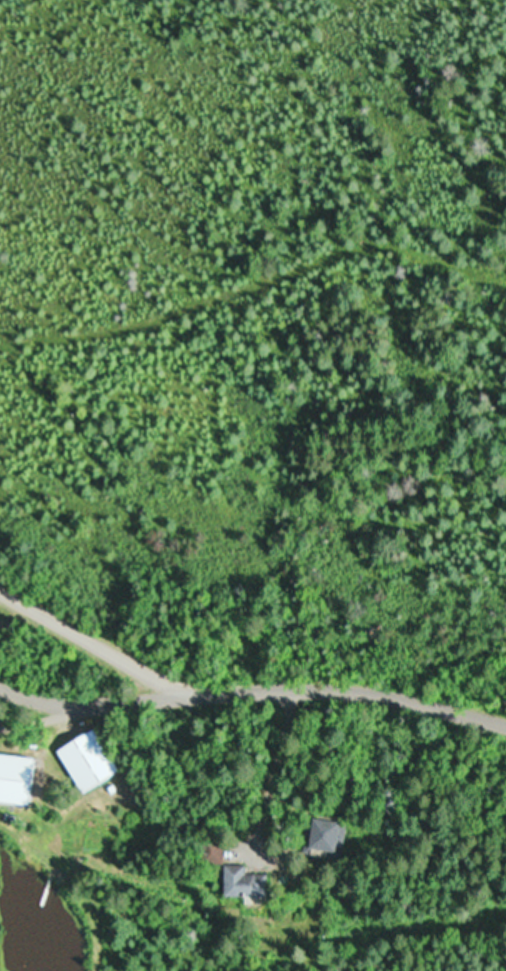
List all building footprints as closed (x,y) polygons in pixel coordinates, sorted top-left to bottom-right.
[(345,821),(313,815),(305,852),(338,859),(345,821)] [(244,865),(222,865),(222,895),(264,895),(264,874),(244,874),(244,865)]
